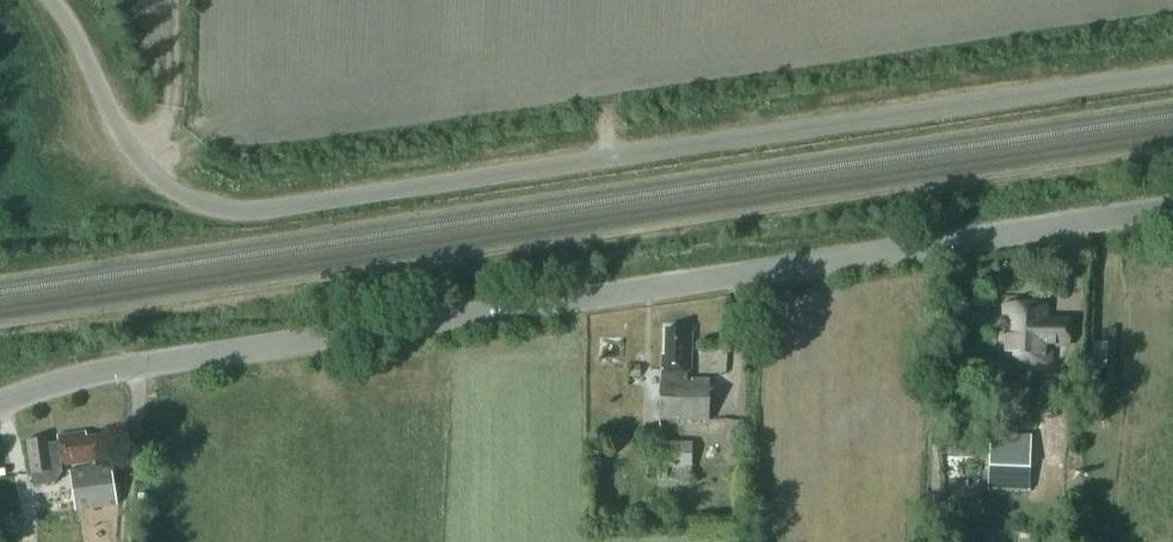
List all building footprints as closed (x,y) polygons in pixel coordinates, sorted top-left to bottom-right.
[(1069,315),(1045,314),(1045,307),(1009,306),(1009,329),(1005,329),(1005,361),(1049,363),(1050,347),(1068,347),(1069,315)] [(660,418),(709,420),(710,379),(687,379),(687,371),(691,371),(692,329),(666,328),(666,354),(662,354),(661,378),(660,418)] [(627,375),(640,375),(640,365),(628,365),(627,375)] [(47,437),(27,440),(32,473),(33,485),(56,482),(62,471),(62,465),(100,460),(97,435),(87,436),(86,431),(57,435),(59,444),(49,445),(47,437)] [(991,438),(989,488),(1029,490),(1031,439),(991,438)] [(659,440),(659,480),(693,480),(693,440),(659,440)] [(963,455),(963,445),(946,444),(946,454),(963,455)] [(69,469),(75,510),(118,504),(112,463),(69,469)]
